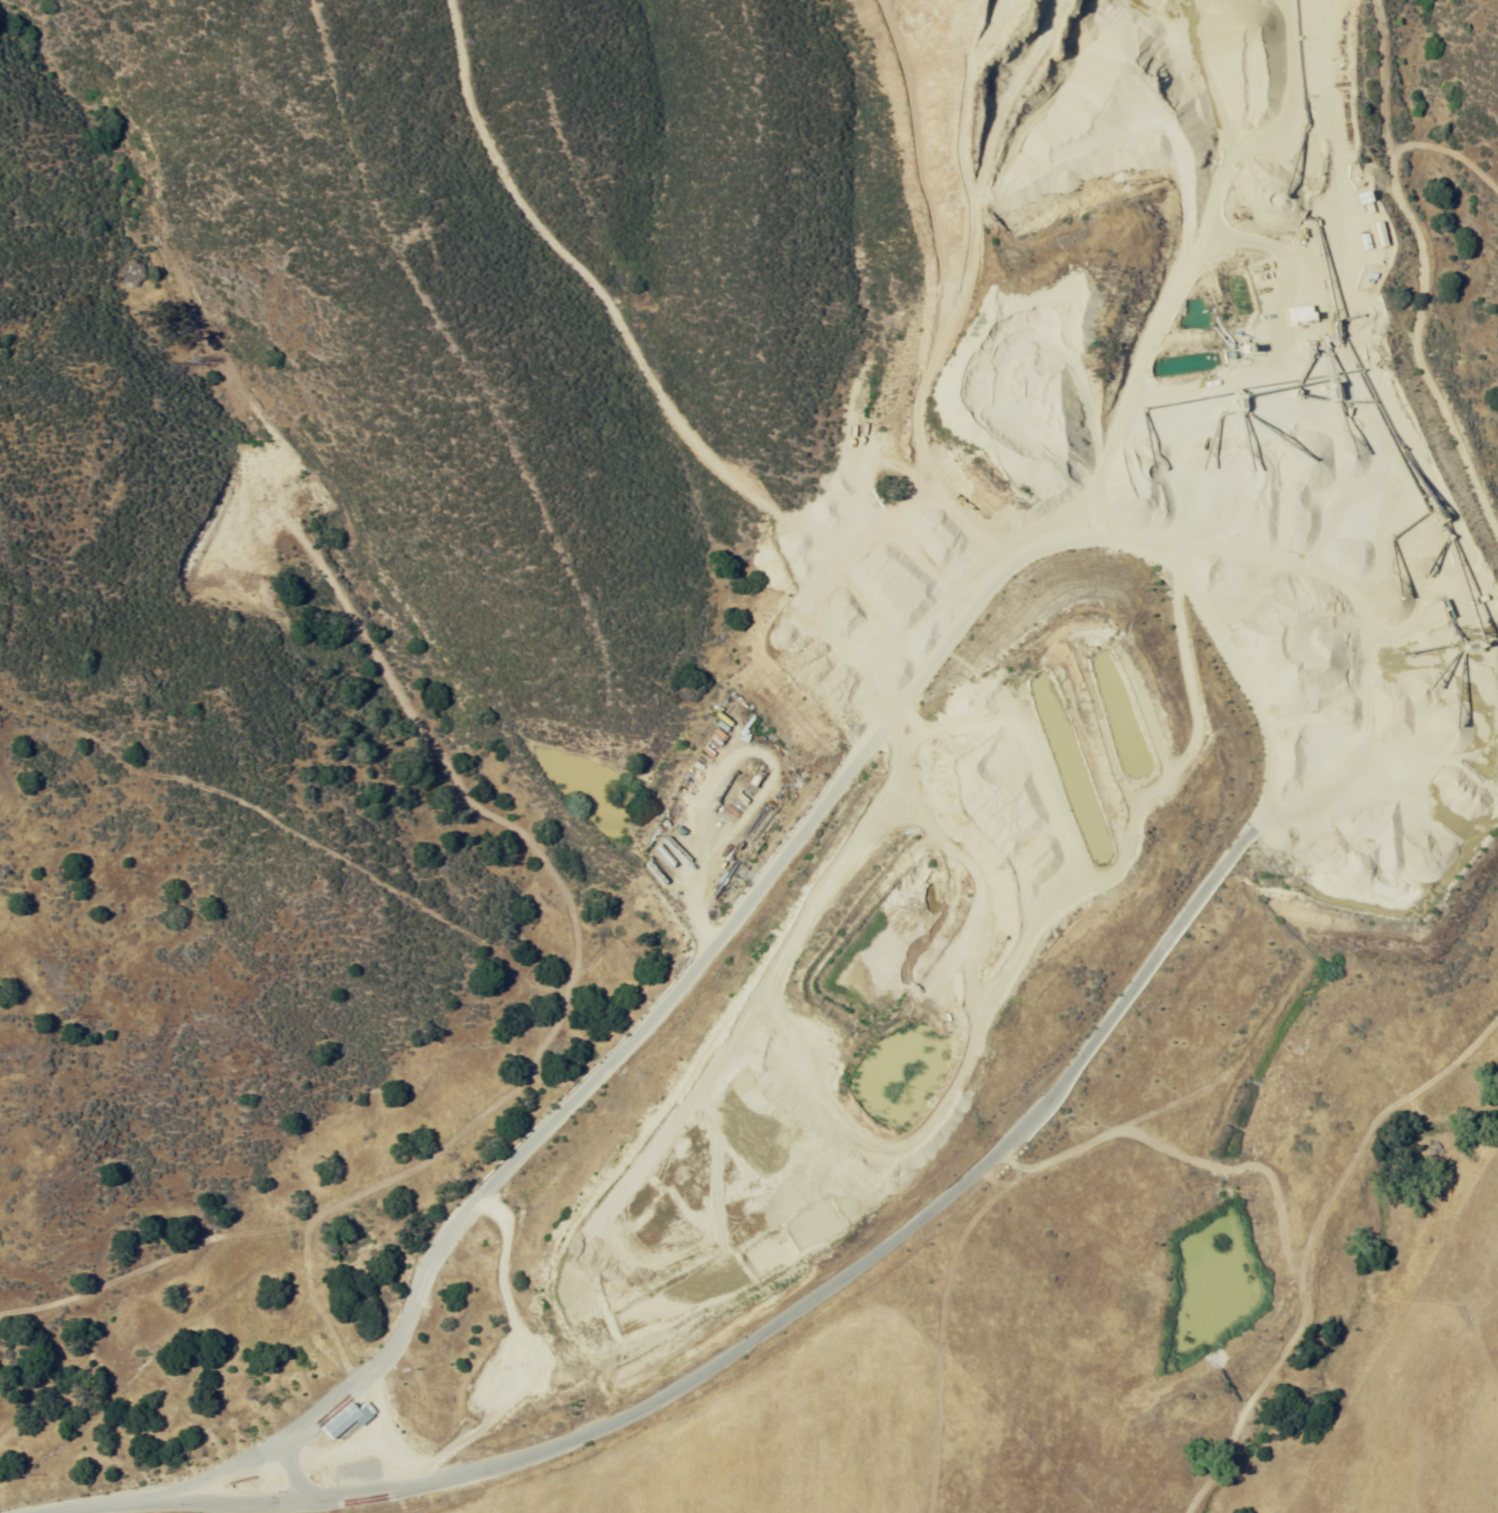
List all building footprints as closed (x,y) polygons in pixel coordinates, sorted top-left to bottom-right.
[(680,873),(680,837),(672,837),(672,873),(680,873)] [(360,1426),(376,1414),(367,1403),(358,1411),(352,1403),(322,1428),(332,1441),(356,1421),(360,1426)]
